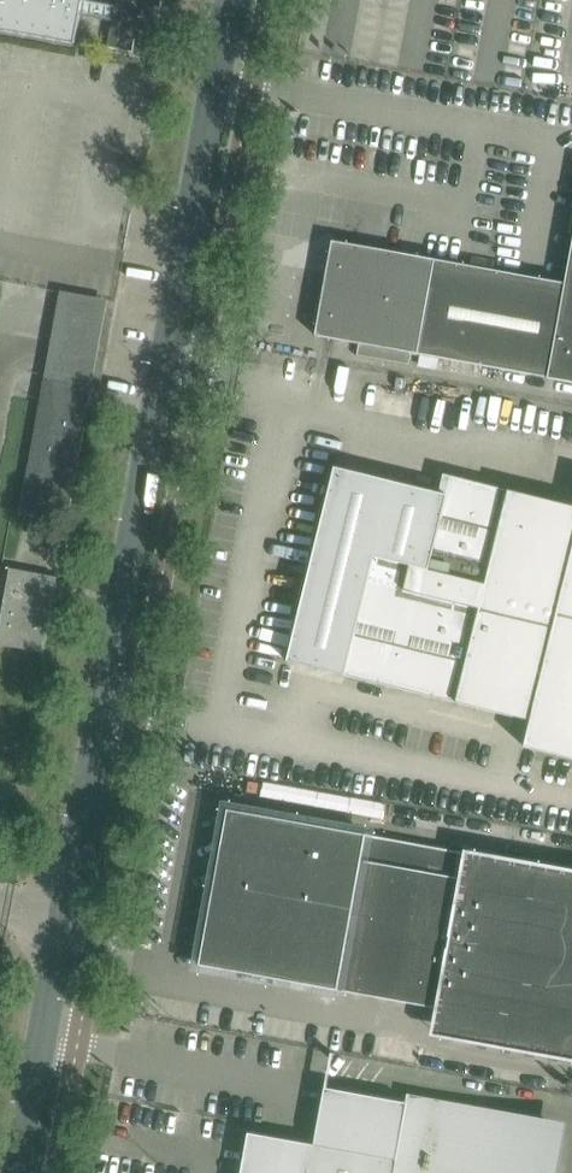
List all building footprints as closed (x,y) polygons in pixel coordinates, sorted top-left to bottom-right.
[(74,44),(79,15),(112,21),(115,5),(87,0),(0,0),(0,30),(74,44)] [(161,0),(116,0),(115,5),(112,21),(107,47),(132,52),(135,39),(154,43),(154,42),(161,0)] [(316,336),(359,344),(412,353),(548,378),(548,379),(571,383),(571,258),(567,284),(435,260),(333,241),(316,336)] [(97,307),(82,305),(80,319),(94,322),(97,307)] [(255,350),(246,349),(245,349),(244,357),(245,357),(253,359),(254,358),(255,351),(255,350)] [(67,522),(88,409),(41,400),(20,513),(67,522)] [(444,475),(440,493),(336,468),(288,662),(532,721),(525,747),(571,759),(571,506),(444,475)] [(51,612),(57,577),(11,568),(0,628),(0,645),(44,653),(51,612)] [(439,1009),(458,1038),(571,1059),(571,872),(491,857),(228,810),(200,965),(439,1009)] [(136,1016),(122,1014),(120,1023),(134,1026),(136,1016)] [(315,1145),(249,1133),(242,1172),(542,1172),(551,1128),(407,1101),(407,1103),(325,1088),(315,1145)]
